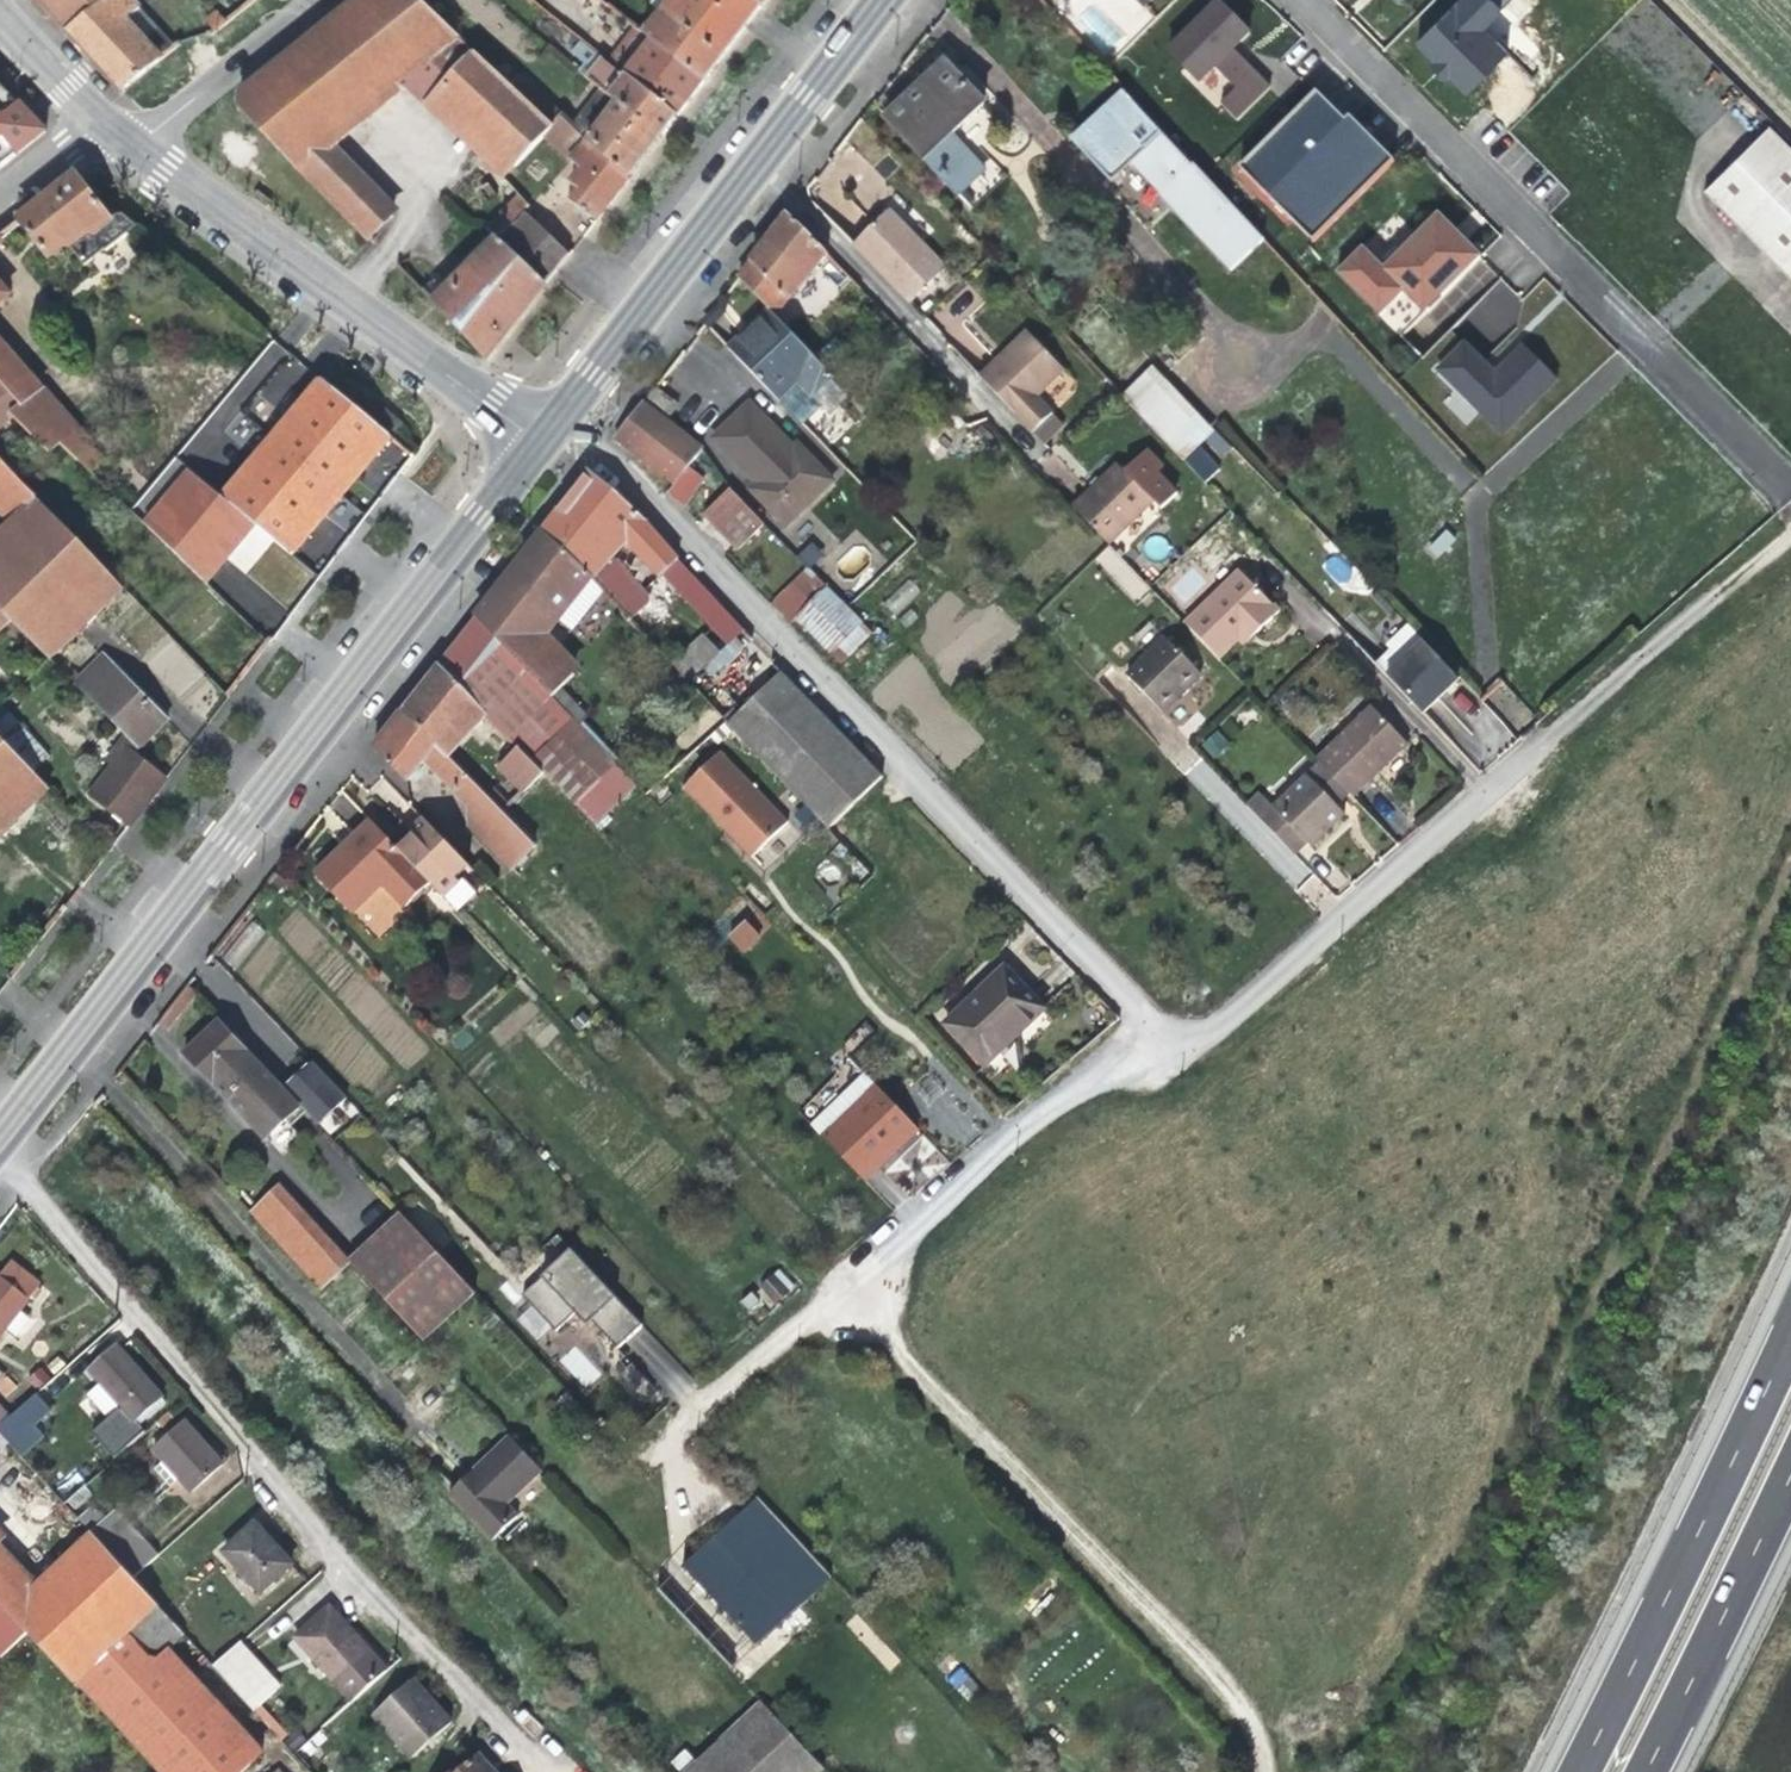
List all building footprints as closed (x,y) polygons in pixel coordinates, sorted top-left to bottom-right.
[(126,0),(39,0),(74,39),(126,0)] [(138,0),(126,0),(74,39),(95,61),(123,92),(177,45),(160,26),(147,37),(130,19),(144,7),(138,0)] [(208,19),(218,30),(254,0),(231,0),(208,19)] [(301,168),(334,142),(404,87),(463,38),(423,0),(354,0),(240,90),(240,105),(301,168)] [(659,13),(668,20),(684,0),(670,0),(659,13)] [(744,28),(717,0),(684,0),(668,20),(718,61),(731,44),(744,28)] [(1417,41),(1435,58),(1450,73),(1467,90),(1506,51),(1482,27),(1509,0),(1457,0),(1417,41)] [(1219,1),(1169,50),(1199,81),(1214,66),(1232,49),(1226,42),(1234,34),(1240,40),(1249,32),(1219,1)] [(160,26),(144,7),(130,19),(147,37),(160,26)] [(644,33),(652,40),(668,20),(659,13),(644,33)] [(718,61),(668,20),(652,40),(703,81),(710,71),(718,61)] [(637,28),(610,62),(624,73),(676,114),(689,98),(703,81),(652,40),(644,33),(637,28)] [(1237,44),(1240,40),(1234,34),(1226,42),(1232,49),(1237,44)] [(404,87),(495,171),(505,161),(432,93),(474,48),(463,38),(404,87)] [(574,51),(593,66),(602,55),(583,40),(574,51)] [(543,135),(554,123),(510,82),(474,48),(432,93),(505,161),(495,171),(502,178),(543,135)] [(1269,86),(1232,49),(1214,66),(1235,87),(1220,103),(1236,119),(1269,86)] [(587,74),(609,92),(624,73),(610,62),(602,55),(593,66),(587,74)] [(1446,76),(1450,73),(1435,58),(1431,62),(1446,76)] [(927,160),(955,134),(987,103),(945,59),(919,83),(885,116),(927,160)] [(510,82),(554,123),(563,115),(543,96),(551,88),(528,65),(510,82)] [(676,114),(624,73),(609,92),(619,99),(662,133),(670,123),(676,114)] [(42,130),(0,83),(0,168),(42,130)] [(1111,180),(1132,161),(1165,132),(1125,89),(1095,116),(1072,137),(1111,180)] [(1345,121),(1316,92),(1284,123),(1289,129),(1265,152),(1260,147),(1240,168),(1313,241),(1393,161),(1349,117),(1345,121)] [(588,138),(631,172),(647,153),(662,133),(619,99),(588,138)] [(615,193),(631,172),(588,138),(564,113),(563,115),(554,123),(543,135),(583,167),(573,181),(580,188),(572,199),(595,219),(615,193)] [(1271,137),(1260,147),(1265,152),(1289,129),(1284,123),(1271,137)] [(1769,123),(1702,188),(1790,276),(1790,145),(1769,123)] [(1165,132),(1132,161),(1231,269),(1263,240),(1165,132)] [(955,134),(927,160),(973,208),(1000,182),(955,134)] [(301,168),(370,236),(398,209),(334,142),(301,168)] [(68,249),(108,217),(74,174),(46,195),(16,218),(51,262),(68,249)] [(524,206),(528,202),(518,193),(483,228),(493,238),(524,206)] [(524,206),(493,238),(543,286),(570,251),(524,206)] [(946,267),(890,208),(871,226),(855,241),(912,300),(946,267)] [(770,234),(751,259),(791,300),(827,252),(788,212),(770,234)] [(1379,315),(1400,336),(1480,256),(1464,240),(1460,244),(1449,234),(1453,229),(1438,214),(1383,269),(1362,247),(1336,273),(1379,315)] [(123,215),(108,217),(68,249),(84,266),(138,226),(123,215)] [(1459,235),(1453,229),(1449,234),(1460,244),(1464,240),(1459,235)] [(543,286),(493,238),(465,266),(448,282),(432,298),(463,329),(489,355),(543,286)] [(421,287),(432,298),(448,282),(438,272),(421,287)] [(12,293),(0,279),(0,303),(12,293)] [(753,334),(734,352),(801,423),(821,405),(812,395),(835,374),(772,307),(749,329),(753,334)] [(753,334),(749,329),(741,336),(729,347),(734,352),(753,334)] [(1029,331),(999,359),(1004,364),(1033,336),(1029,331)] [(24,409),(46,391),(0,336),(0,380),(24,409)] [(1003,398),(1034,431),(1054,412),(1038,396),(1066,370),(1033,336),(1004,364),(999,359),(982,375),(1003,398)] [(1464,343),(1438,369),(1502,433),(1556,379),(1539,361),(1523,346),(1495,374),(1464,343)] [(1187,457),(1212,433),(1150,369),(1125,393),(1187,457)] [(292,553),(391,436),(320,377),(287,416),(255,455),(222,494),(292,553)] [(16,416),(24,409),(0,380),(0,430),(16,416)] [(679,404),(654,385),(641,402),(667,421),(679,404)] [(64,441),(79,460),(97,445),(98,444),(50,388),(46,391),(24,409),(16,416),(48,454),(64,441)] [(255,455),(287,416),(262,395),(230,434),(255,455)] [(613,438),(674,484),(689,465),(702,448),(667,421),(641,402),(625,423),(613,438)] [(758,481),(794,447),(749,402),(730,421),(714,437),(758,481)] [(411,431),(423,441),(433,429),(420,419),(411,431)] [(794,447),(758,481),(751,488),(787,524),(833,478),(797,443),(794,447)] [(97,445),(79,460),(91,474),(108,459),(97,445)] [(36,495),(0,457),(0,513),(8,522),(36,495)] [(1075,507),(1110,543),(1154,501),(1119,464),(1075,507)] [(706,478),(689,465),(674,484),(668,493),(685,506),(706,478)] [(620,537),(625,543),(645,518),(587,472),(565,501),(540,533),(587,572),(594,579),(614,555),(610,549),(620,537)] [(760,516),(731,486),(703,514),(719,530),(732,543),(760,516)] [(36,495),(8,522),(0,529),(0,606),(13,620),(49,657),(123,586),(36,495)] [(667,584),(686,564),(645,518),(625,543),(667,584)] [(522,555),(507,575),(554,611),(587,572),(540,533),(522,555)] [(625,543),(620,537),(610,549),(614,555),(625,543)] [(1112,544),(1096,557),(1131,603),(1148,591),(1112,544)] [(650,593),(614,555),(594,579),(645,635),(653,627),(639,611),(648,603),(650,593)] [(745,628),(686,564),(667,584),(727,643),(745,628)] [(843,663),(874,633),(808,565),(770,601),(789,620),(795,614),(817,638),(843,663)] [(1243,569),(1187,623),(1220,657),(1241,637),(1253,626),(1259,633),(1283,610),(1243,569)] [(551,633),(594,579),(587,572),(554,611),(507,575),(475,616),(551,695),(553,697),(582,666),(551,633)] [(13,620),(0,606),(0,632),(13,620)] [(551,695),(475,616),(456,640),(439,662),(479,703),(489,713),(510,735),(551,695)] [(1259,633),(1253,626),(1241,637),(1247,644),(1254,638),(1259,633)] [(1203,673),(1168,636),(1129,672),(1164,710),(1184,691),(1203,673)] [(1459,679),(1424,642),(1389,675),(1424,712),(1444,693),(1459,679)] [(74,682),(139,748),(156,731),(167,720),(103,654),(74,682)] [(451,734),(479,703),(439,662),(427,678),(412,697),(451,734)] [(829,826),(882,774),(829,720),(779,670),(726,723),(829,826)] [(510,735),(520,745),(532,758),(573,718),(553,697),(551,695),(510,735)] [(489,713),(479,703),(451,734),(412,697),(401,710),(449,759),(489,713)] [(1317,756),(1320,759),(1344,785),(1348,789),(1352,793),(1385,762),(1407,740),(1372,704),(1317,756)] [(438,773),(449,759),(401,710),(386,729),(373,746),(407,781),(424,759),(438,773)] [(615,761),(573,718),(532,758),(545,771),(574,801),(577,798),(615,761)] [(3,743),(32,773),(50,756),(22,726),(3,743)] [(1212,759),(1230,746),(1219,729),(1200,742),(1212,759)] [(47,789),(32,773),(3,743),(0,740),(0,834),(47,789)] [(147,800),(165,776),(123,744),(87,792),(130,823),(147,800)] [(532,758),(520,745),(498,766),(523,792),(545,771),(532,758)] [(785,820),(719,750),(681,784),(735,841),(748,855),(785,820)] [(537,846),(449,759),(438,773),(470,805),(469,825),(513,869),(537,846)] [(1332,797),(1344,785),(1320,759),(1273,804),(1259,789),(1246,802),(1293,852),(1307,839),(1310,842),(1328,825),(1344,810),(1336,801),(1332,797)] [(615,761),(577,798),(592,813),(629,776),(615,761)] [(1348,789),(1344,785),(1332,797),(1336,801),(1348,789)] [(413,835),(399,848),(431,881),(445,896),(460,882),(455,877),(469,865),(423,817),(415,824),(409,830),(413,835)] [(399,848),(370,818),(343,843),(314,871),(353,912),(383,884),(404,907),(431,881),(399,848)] [(732,935),(746,950),(759,938),(746,923),(732,935)] [(1032,992),(1005,965),(945,1024),(985,1065),(1046,1007),(1032,992)] [(248,1050),(250,1048),(220,1016),(200,1034),(184,1049),(213,1081),(248,1050)] [(248,1050),(213,1081),(265,1137),(299,1106),(248,1050)] [(346,1095),(312,1059),(298,1073),(285,1085),(312,1115),(318,1121),(346,1095)] [(896,1153),(920,1130),(865,1074),(812,1126),(867,1182),(896,1153)] [(276,1182),(245,1211),(321,1288),(352,1258),(276,1182)] [(405,1214),(354,1261),(385,1294),(428,1340),(479,1293),(405,1214)] [(574,1312),(582,1305),(593,1317),(589,1320),(590,1321),(616,1349),(641,1326),(571,1249),(522,1293),(555,1330),(574,1312)] [(42,1281),(12,1257),(0,1273),(0,1335),(9,1324),(18,1331),(26,1320),(17,1313),(42,1281)] [(778,1267),(759,1283),(775,1302),(794,1287),(778,1267)] [(582,1305),(574,1312),(580,1319),(586,1325),(590,1321),(589,1320),(593,1317),(582,1305)] [(141,1367),(118,1340),(89,1367),(101,1380),(88,1393),(108,1415),(150,1376),(141,1367)] [(164,1392),(150,1376),(108,1415),(109,1417),(94,1431),(116,1456),(146,1430),(139,1423),(167,1398),(163,1393),(164,1392)] [(0,1424),(0,1429),(12,1442),(23,1454),(44,1435),(34,1424),(50,1409),(35,1392),(15,1411),(0,1424)] [(15,1411),(0,1394),(0,1424),(15,1411)] [(154,1448),(191,1489),(224,1460),(186,1419),(154,1448)] [(12,1442),(0,1429),(0,1452),(12,1442)] [(479,1462),(448,1490),(494,1538),(521,1513),(510,1501),(544,1470),(510,1433),(479,1462)] [(64,1521),(74,1523),(80,1517),(58,1492),(46,1502),(64,1521)] [(830,1575),(757,1497),(709,1541),(783,1620),(830,1575)] [(80,1517),(93,1531),(105,1520),(92,1507),(80,1517)] [(118,1509),(105,1520),(93,1531),(134,1576),(159,1554),(118,1509)] [(93,1531),(80,1517),(74,1523),(54,1542),(66,1556),(93,1531)] [(293,1563),(256,1522),(224,1551),(261,1592),(293,1563)] [(93,1531),(66,1556),(9,1608),(29,1631),(78,1683),(132,1634),(162,1606),(134,1576),(93,1531)] [(783,1620),(709,1541),(658,1589),(732,1667),(783,1620)] [(1,1656),(29,1631),(9,1608),(0,1599),(0,1654),(1,1656)] [(293,1635),(352,1702),(389,1669),(330,1603),(293,1635)] [(162,1606),(132,1634),(150,1653),(153,1655),(157,1656),(160,1656),(170,1647),(186,1633),(162,1606)] [(268,1752),(170,1647),(160,1656),(157,1656),(153,1655),(150,1653),(132,1634),(78,1683),(159,1771),(245,1771),(268,1752)] [(280,1684),(240,1641),(215,1664),(254,1708),(280,1684)] [(453,1720),(415,1678),(375,1714),(412,1756),(453,1720)] [(762,1700),(698,1759),(684,1771),(683,1771),(820,1771),(824,1769),(762,1700)] [(254,1713),(277,1739),(285,1732),(262,1706),(254,1713)] [(673,1759),(684,1771),(698,1759),(686,1747),(673,1759)] [(480,1751),(461,1769),(457,1764),(448,1771),(499,1771),(480,1751)]
